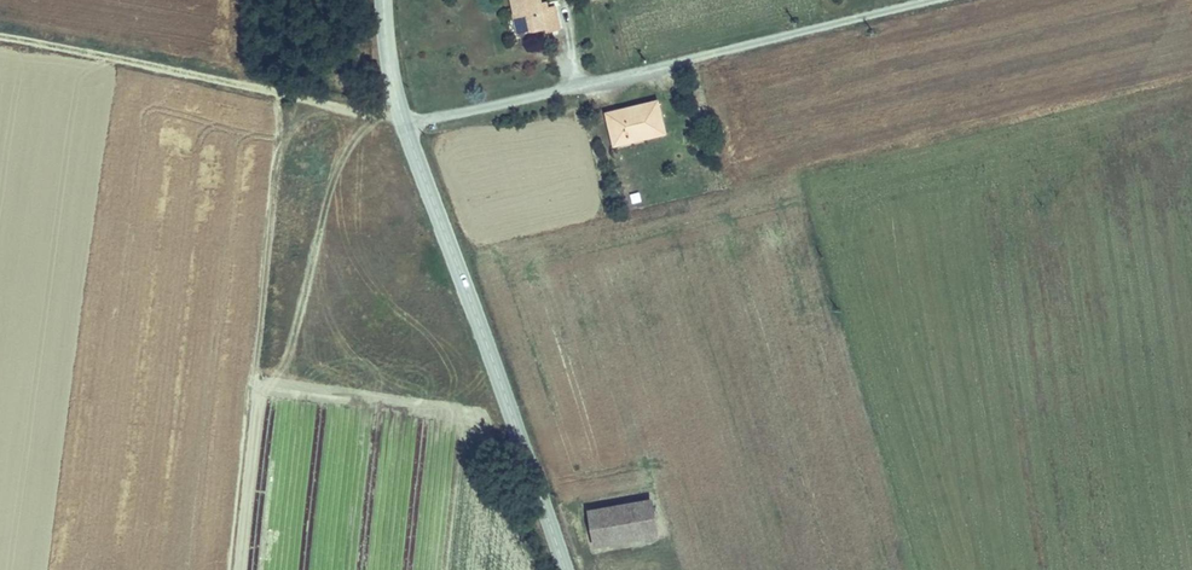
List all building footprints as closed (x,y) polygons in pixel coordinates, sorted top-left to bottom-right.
[(539,0),(510,0),(514,16),(519,14),(524,35),(546,29),(547,34),(561,31),(555,6),(541,10),(539,0)] [(651,100),(604,112),(606,118),(652,107),(651,100)] [(659,135),(652,107),(606,118),(612,144),(631,139),(630,132),(636,131),(638,141),(659,135)] [(651,500),(588,513),(595,551),(659,538),(651,500)]
